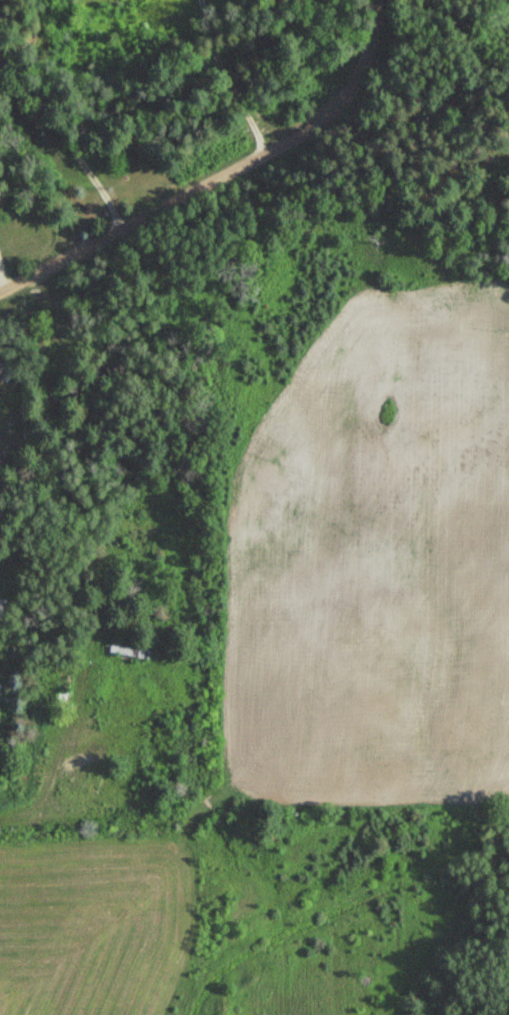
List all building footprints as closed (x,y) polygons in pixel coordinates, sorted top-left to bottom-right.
[(9,625),(9,600),(0,600),(0,625),(9,625)] [(8,709),(16,702),(0,682),(0,699),(8,709)]
